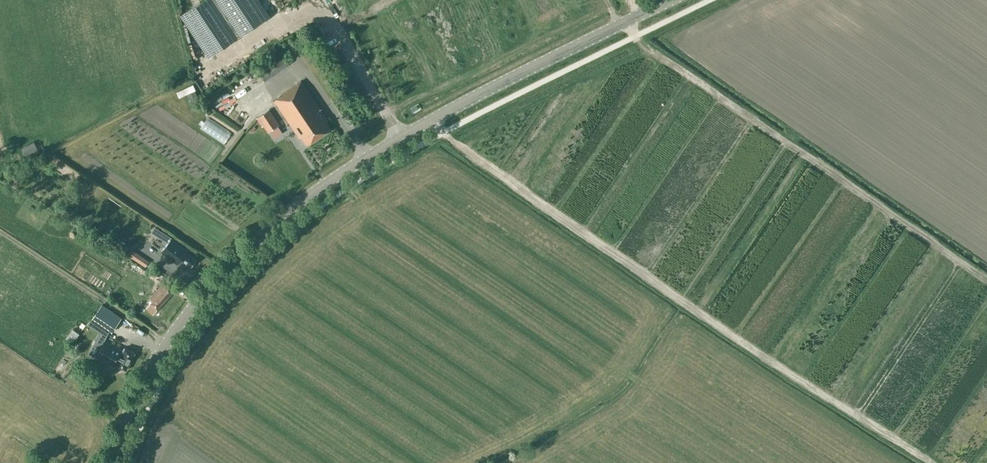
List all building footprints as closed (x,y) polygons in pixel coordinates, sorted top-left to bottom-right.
[(259,0),(202,0),(181,14),(209,57),(270,16),(259,0)] [(326,122),(328,121),(301,80),(281,94),(282,95),(273,101),(275,104),(277,103),(300,138),(302,137),(307,144),(331,128),(326,122)] [(256,118),(262,127),(263,126),(267,132),(279,125),(269,110),(256,118)] [(258,136),(253,142),(258,146),(263,140),(258,136)] [(35,143),(34,142),(22,149),(27,159),(45,149),(41,140),(35,143)] [(246,154),(250,160),(256,157),(252,151),(246,154)] [(158,236),(161,231),(154,227),(151,231),(158,236)] [(173,239),(166,233),(162,237),(169,243),(173,239)] [(177,244),(174,242),(169,249),(172,251),(191,267),(196,260),(177,244)] [(139,255),(136,260),(145,266),(149,261),(139,255)] [(149,272),(156,277),(160,272),(152,267),(149,272)] [(153,301),(146,308),(153,314),(174,290),(167,284),(166,286),(162,283),(149,298),(153,301)] [(121,318),(102,305),(92,318),(112,331),(121,318)] [(66,339),(72,343),(79,333),(73,329),(66,339)] [(135,353),(124,347),(123,351),(104,341),(96,356),(115,366),(116,365),(126,370),(135,353)]
